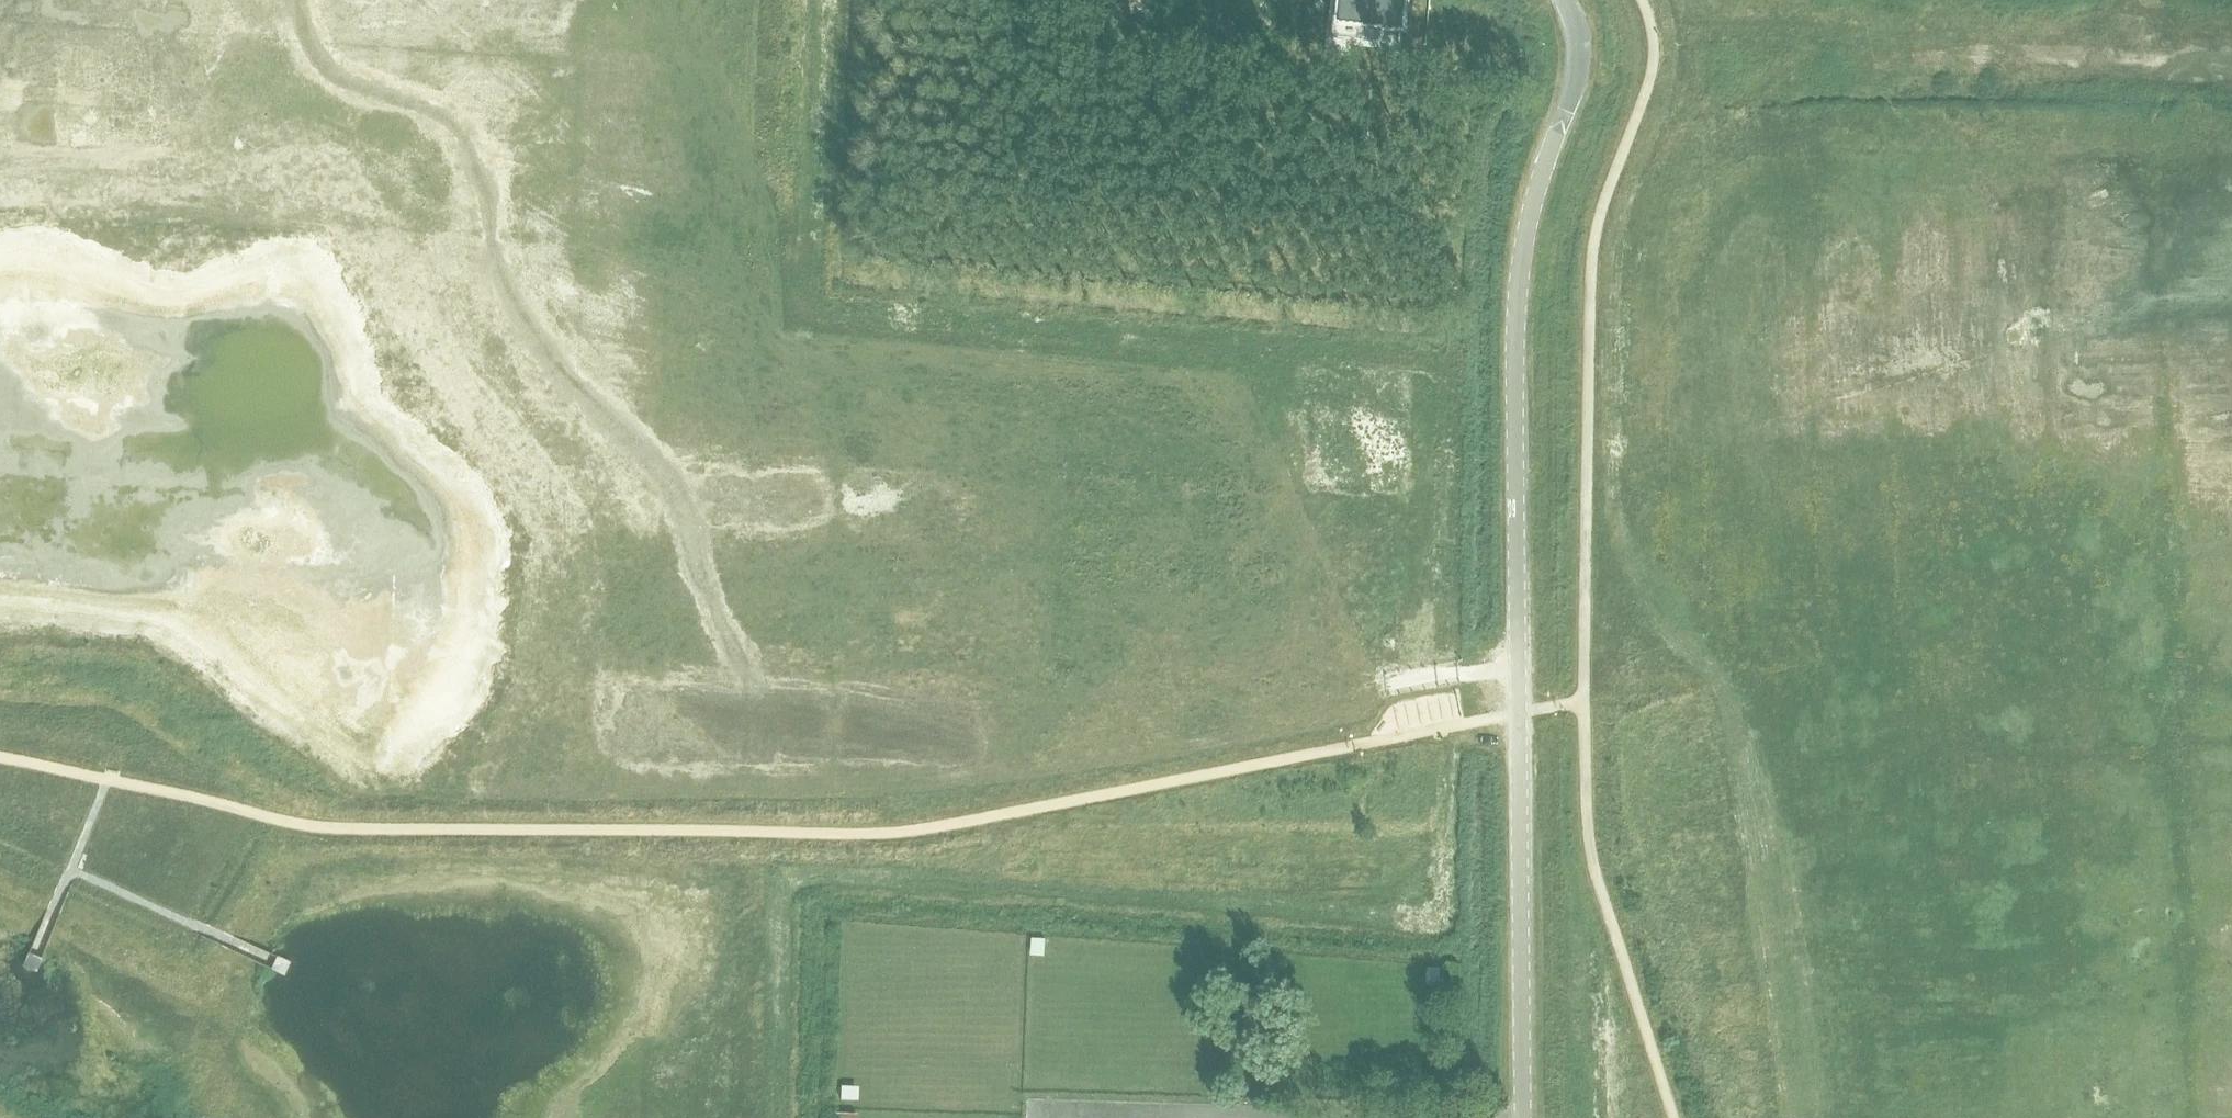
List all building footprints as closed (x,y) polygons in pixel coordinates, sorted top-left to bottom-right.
[(1340,46),(1396,47),(1397,34),(1417,36),(1420,0),(1343,0),(1340,46)]
